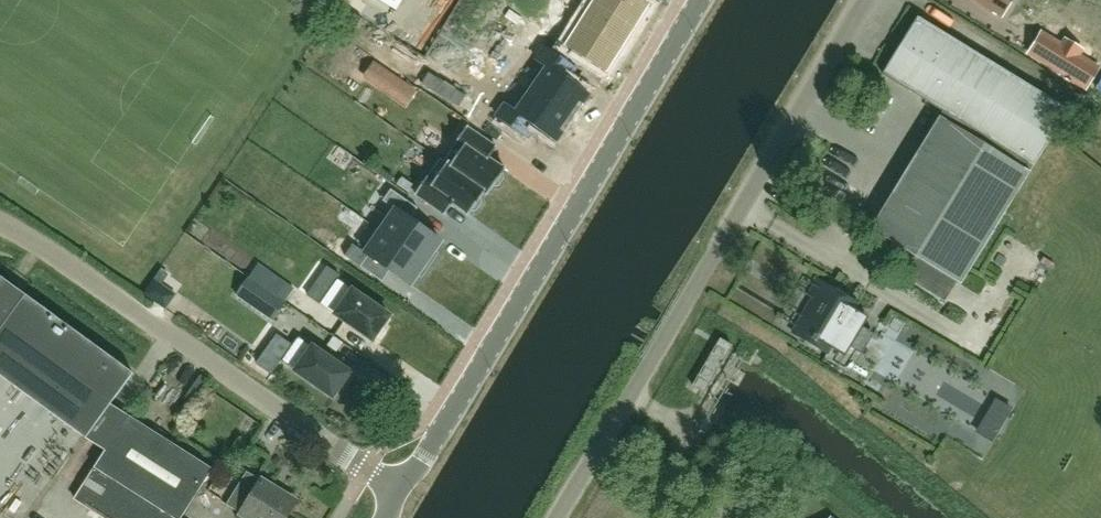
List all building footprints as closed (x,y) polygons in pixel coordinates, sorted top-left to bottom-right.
[(397,11),(404,0),(379,0),(397,11)] [(594,1),(634,29),(648,7),(638,0),(595,0),(594,1)] [(1003,15),(1011,0),(978,0),(1003,15)] [(1000,33),(1088,85),(1100,63),(1100,14),(1077,0),(1019,0),(1000,33)] [(634,29),(594,1),(580,23),(620,51),(634,29)] [(916,255),(904,274),(945,300),(957,281),(960,283),(1068,111),(918,17),(902,43),(899,42),(893,43),(895,55),(883,73),(943,111),(870,227),(916,255)] [(620,51),(580,23),(567,44),(607,73),(620,51)] [(518,102),(564,134),(575,118),(571,116),(577,108),(551,90),(559,79),(537,64),(528,76),(533,80),(518,102)] [(564,134),(518,102),(502,125),(497,121),(489,134),(511,149),(518,138),(544,155),(549,147),(553,150),(564,134)] [(503,170),(489,159),(496,149),(489,143),(466,128),(453,147),(453,148),(444,161),(440,159),(439,160),(489,194),(493,187),(499,186),(504,179),(502,174),(505,170),(504,169),(503,170)] [(487,196),(489,194),(439,160),(429,175),(428,175),(415,194),(437,209),(445,215),(453,204),(467,214),(467,215),(468,216),(471,211),(476,211),(481,204),(480,199),(484,192),(487,194),(486,195),(487,196)] [(380,232),(430,266),(438,254),(434,251),(441,241),(410,220),(417,209),(391,190),(383,202),(395,210),(380,232)] [(430,266),(380,232),(365,253),(353,245),(345,256),(371,275),(379,264),(410,285),(417,276),(421,279),(430,266)] [(338,256),(346,244),(333,234),(324,246),(338,256)] [(110,407),(134,373),(27,296),(2,277),(0,280),(0,376),(87,439),(110,407)] [(284,303),(249,279),(237,296),(272,320),(284,303)] [(386,327),(382,325),(389,314),(337,280),(321,305),(373,339),(374,337),(378,339),(386,327)] [(795,333),(830,354),(833,348),(848,357),(854,348),(865,329),(870,319),(855,310),(859,304),(828,286),(820,282),(812,296),(815,298),(809,309),(808,310),(795,332),(795,333)] [(333,396),(340,385),(343,388),(351,376),(348,373),(349,371),(297,337),(281,361),(333,396)] [(693,384),(705,391),(732,344),(721,337),(693,384)] [(253,372),(263,357),(256,352),(246,367),(253,372)] [(110,407),(87,439),(107,452),(76,500),(105,517),(181,517),(211,471),(126,417),(110,407)] [(248,517),(288,517),(297,503),(262,481),(241,514),(248,517)]
